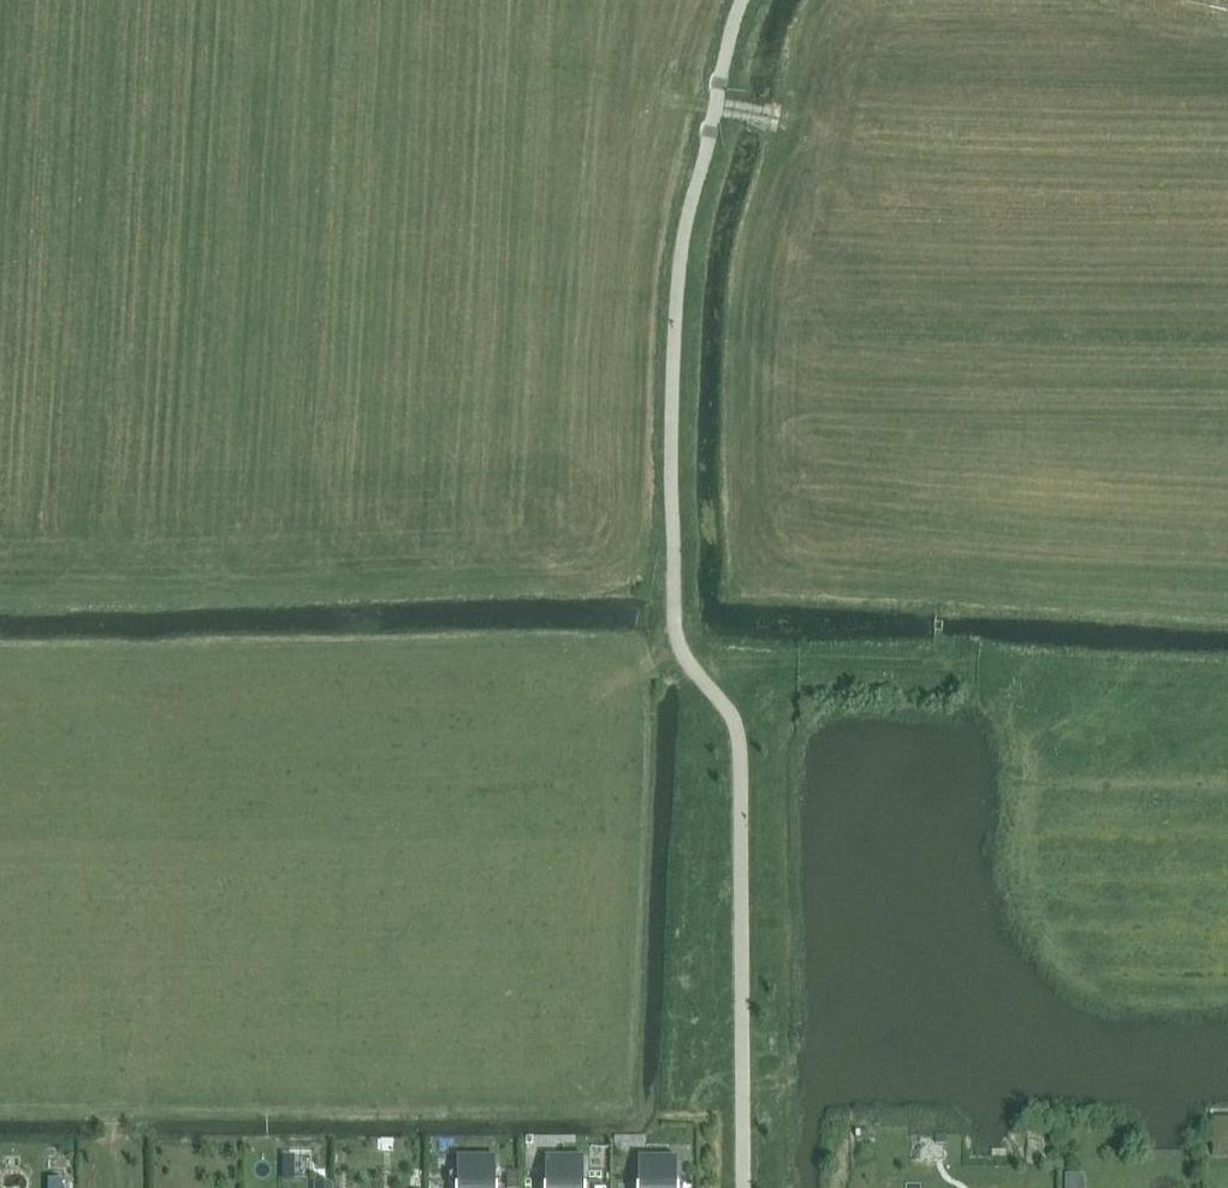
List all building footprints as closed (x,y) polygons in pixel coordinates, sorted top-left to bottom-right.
[(1212,1121),(1213,1155),(1227,1155),(1227,1121),(1212,1121)] [(496,1160),(457,1160),(457,1187),(496,1187),(496,1160)] [(584,1160),(545,1160),(545,1187),(584,1187),(584,1160)] [(677,1160),(638,1160),(638,1187),(677,1187),(677,1160)] [(519,1175),(507,1175),(507,1187),(519,1187),(519,1175)] [(1065,1187),(1081,1187),(1081,1178),(1065,1178),(1065,1187)]
